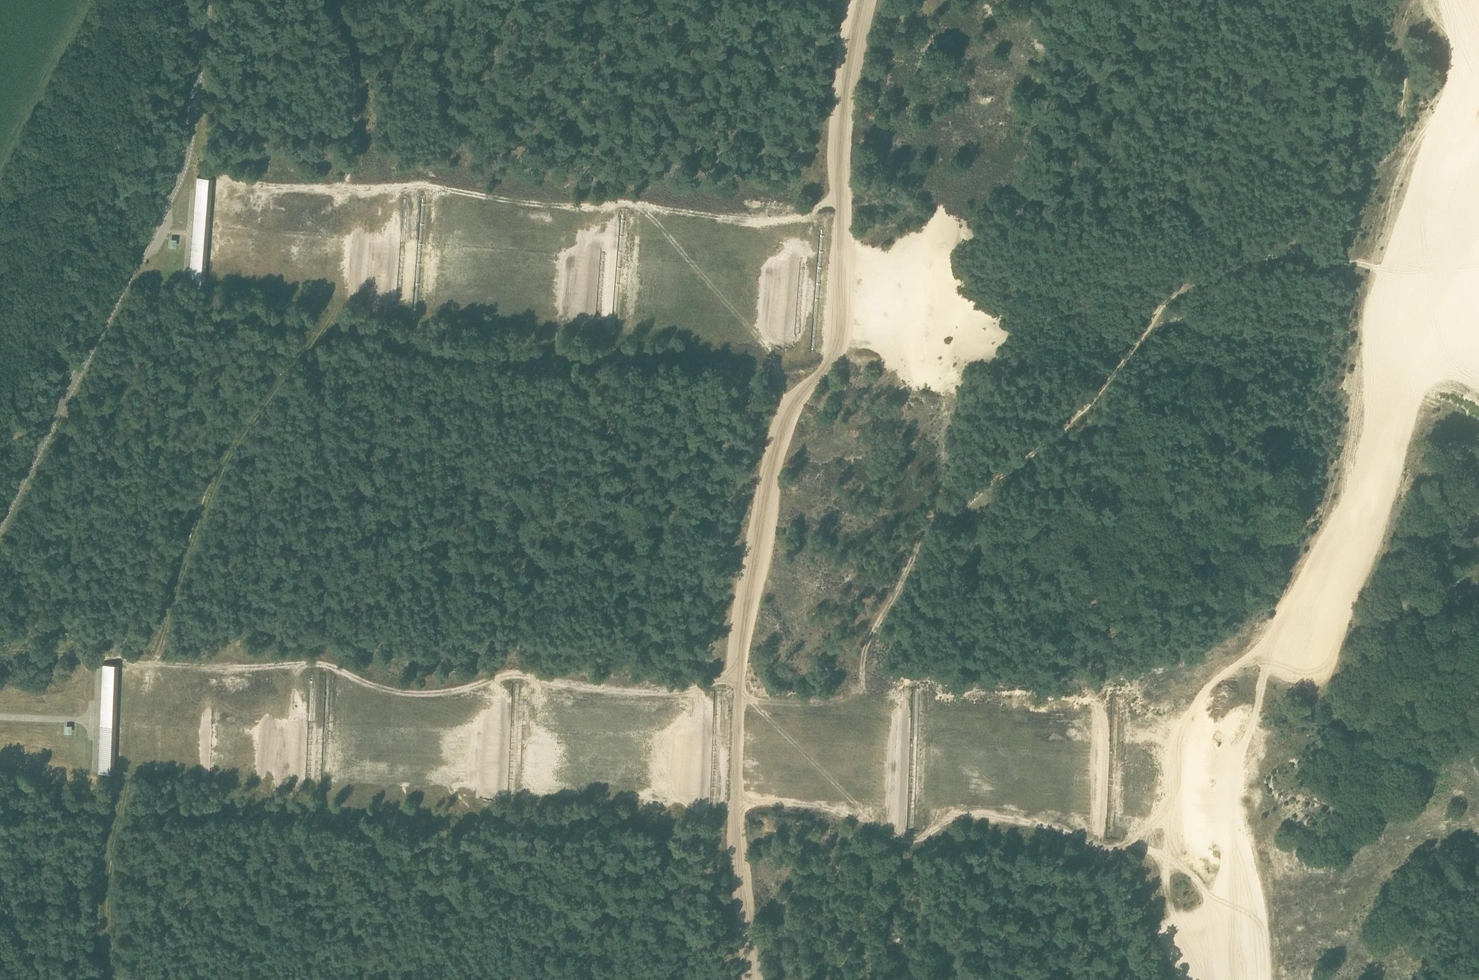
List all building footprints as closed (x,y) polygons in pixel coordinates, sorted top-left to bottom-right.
[(196,178),(188,285),(204,286),(212,179),(196,178)] [(112,642),(112,650),(121,650),(121,642),(112,642)] [(100,720),(98,772),(114,773),(118,664),(102,664),(102,666),(100,720)]
